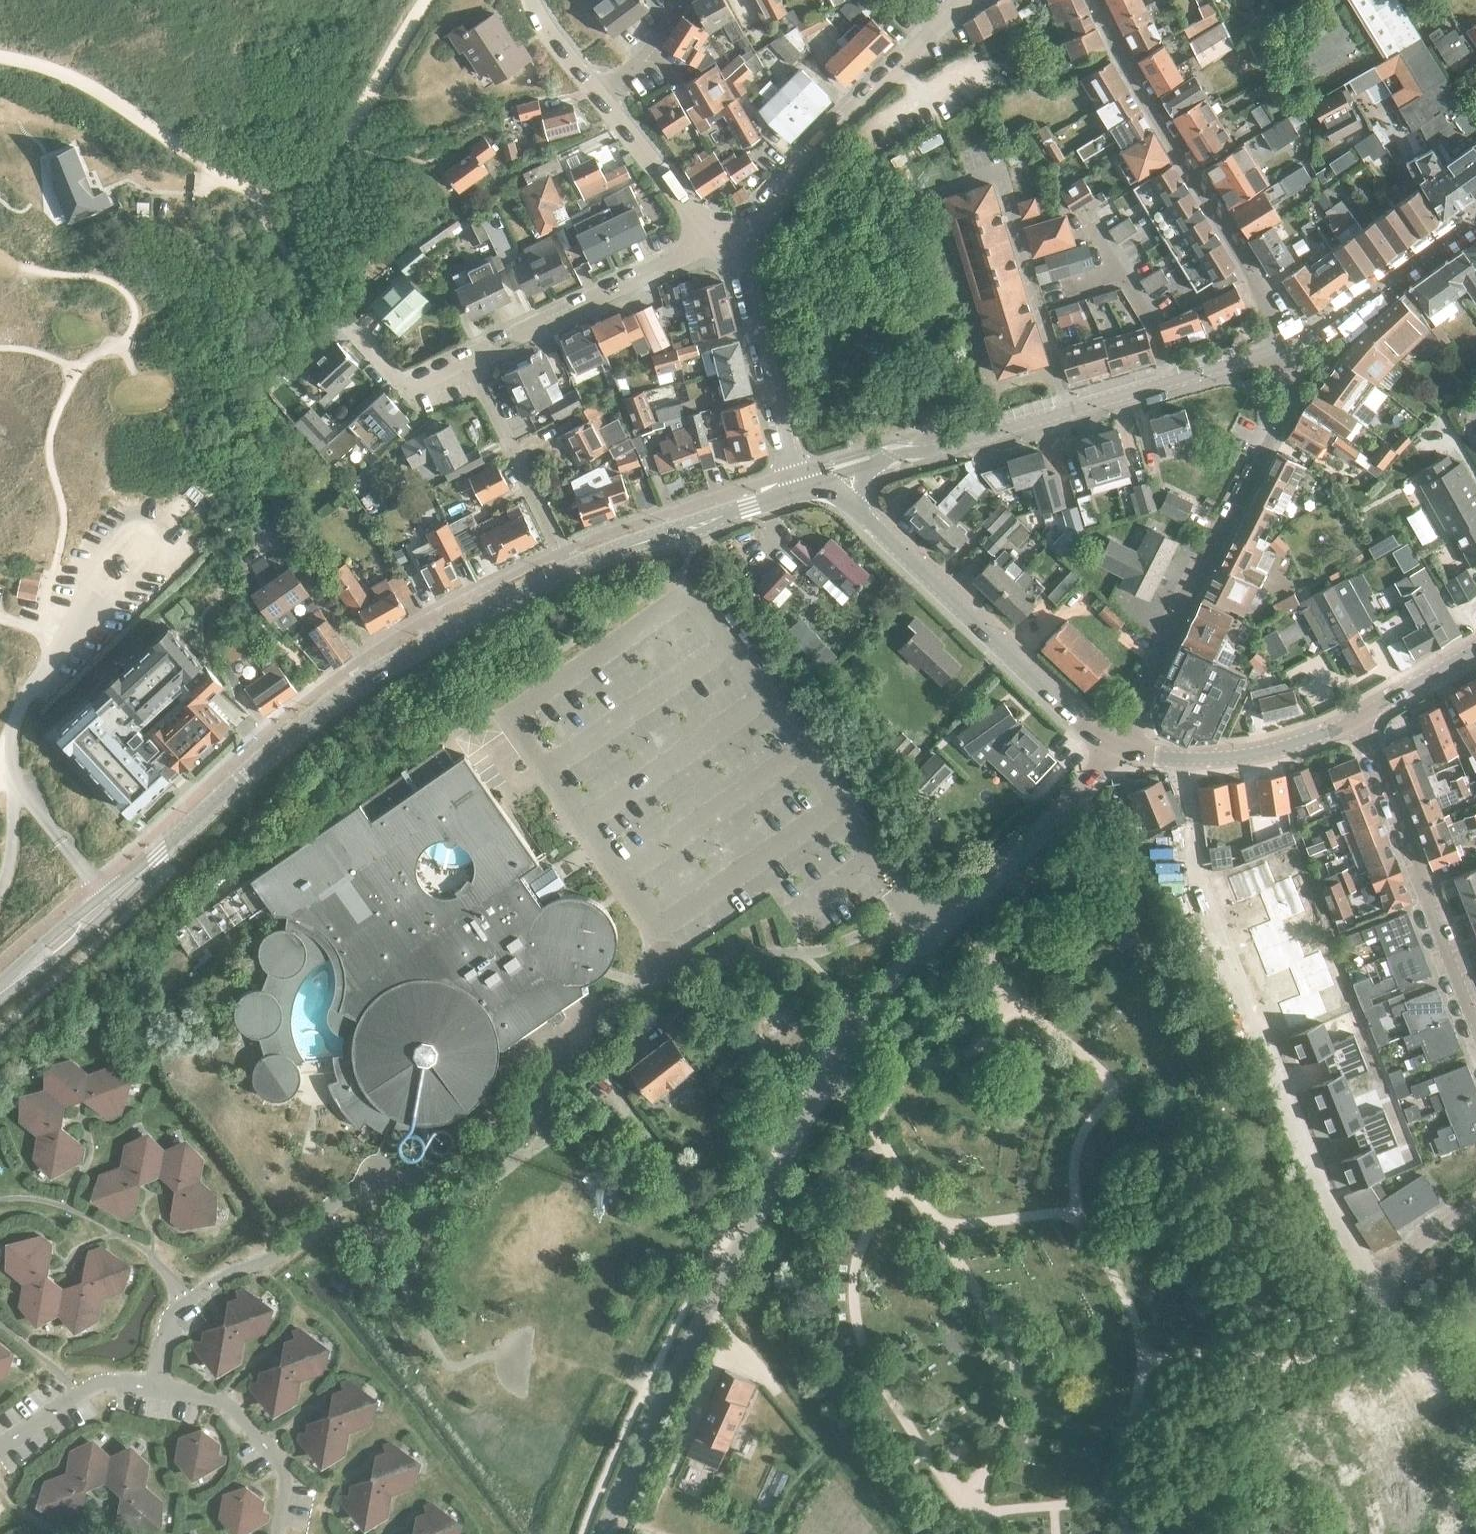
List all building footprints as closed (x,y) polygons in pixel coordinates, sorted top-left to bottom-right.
[(596,15),(612,36),(631,22),(614,0),(595,0),(589,5),(596,15)] [(642,0),(614,0),(631,22),(649,8),(642,0)] [(695,2),(709,29),(724,21),(733,38),(736,36),(742,46),(749,43),(743,33),(726,0),(699,0),(695,2)] [(786,11),(780,0),(764,0),(767,5),(758,10),(765,23),(786,11)] [(876,7),(869,0),(852,0),(867,16),(876,7)] [(996,0),(985,8),(996,30),(1009,23),(996,0)] [(1009,23),(1021,17),(1013,0),(996,0),(1009,23)] [(1064,40),(1064,41),(1096,27),(1084,0),(1051,0),(1050,0),(1050,1),(1064,40)] [(1117,20),(1145,5),(1143,0),(1107,0),(1117,20)] [(1123,30),(1160,11),(1154,0),(1145,5),(1117,20),(1123,30)] [(1433,147),(1442,165),(1465,201),(1475,193),(1475,128),(1411,21),(1398,0),(1368,0),(1425,91),(1420,94),(1421,94),(1400,107),(1413,128),(1420,124),(1433,147)] [(996,30),(985,8),(975,15),(985,36),(996,30)] [(1234,45),(1222,20),(1217,10),(1185,27),(1190,40),(1196,52),(1176,64),(1163,43),(1138,59),(1159,92),(1203,65),(1234,45)] [(1160,11),(1123,30),(1134,53),(1172,32),(1170,28),(1166,30),(1164,25),(1157,29),(1151,16),(1160,12),(1160,11)] [(797,24),(803,36),(831,22),(821,12),(797,24)] [(496,44),(509,35),(494,13),(467,32),(462,25),(451,32),(461,48),(471,41),(477,50),(493,39),(496,44)] [(985,36),(975,15),(964,23),(974,41),(985,36)] [(699,48),(709,33),(683,16),(664,45),(697,66),(705,53),(699,48)] [(856,23),(844,35),(849,40),(870,60),(892,37),(872,17),(861,28),(856,23)] [(1466,30),(1475,44),(1475,23),(1466,30)] [(785,32),(770,42),(791,63),(804,51),(802,50),(806,46),(796,25),(786,32),(785,32)] [(1064,41),(1064,40),(1055,44),(1059,52),(1068,48),(1075,63),(1106,50),(1096,27),(1064,41)] [(1449,63),(1469,50),(1454,27),(1434,41),(1449,63)] [(493,39),(477,50),(480,55),(476,58),(484,70),(488,67),(496,80),(530,57),(525,50),(521,53),(509,35),(496,44),(493,39)] [(1258,37),(1247,42),(1260,67),(1271,61),(1258,37)] [(870,60),(849,40),(826,63),(846,83),(870,60)] [(711,68),(687,83),(697,101),(686,108),(695,122),(702,118),(706,126),(710,124),(709,123),(725,113),(729,111),(739,130),(735,132),(743,145),(759,136),(737,98),(725,78),(745,59),(739,53),(720,70),(717,65),(711,68)] [(745,62),(727,79),(737,97),(748,91),(743,82),(752,73),(754,74),(763,66),(756,53),(745,62)] [(1101,106),(1128,90),(1110,61),(1081,78),(1094,100),(1097,98),(1101,106)] [(781,89),(807,115),(828,94),(803,69),(781,89)] [(1161,96),(1174,117),(1203,99),(1205,102),(1207,100),(1209,99),(1194,75),(1161,96)] [(1275,102),(1285,96),(1276,77),(1265,82),(1275,102)] [(761,110),(786,136),(807,115),(781,89),(771,78),(759,90),(770,101),(761,110)] [(1312,105),(1322,123),(1351,107),(1342,89),(1312,105)] [(1128,90),(1101,106),(1096,108),(1101,117),(1104,115),(1106,119),(1104,120),(1109,128),(1140,109),(1128,90)] [(669,136),(691,122),(673,93),(651,107),(669,136)] [(542,113),(538,99),(511,106),(514,120),(530,116),(536,140),(579,128),(573,104),(542,113)] [(1174,117),(1186,136),(1218,117),(1207,100),(1205,102),(1203,99),(1174,117)] [(1332,142),(1362,126),(1351,107),(1322,123),(1332,142)] [(1085,142),(1076,148),(1083,160),(1093,154),(1119,138),(1124,148),(1152,131),(1140,109),(1109,128),(1085,142)] [(1274,151),(1300,135),(1288,115),(1262,131),(1274,151)] [(1218,117),(1186,136),(1202,162),(1234,143),(1218,117)] [(1045,140),(1052,135),(1046,124),(1038,129),(1045,140)] [(1152,131),(1124,148),(1121,150),(1133,168),(1125,173),(1131,183),(1169,159),(1152,131)] [(1393,160),(1400,155),(1390,141),(1383,146),(1373,131),(1360,140),(1372,156),(1384,148),(1393,160)] [(481,161),(495,151),(484,136),(469,146),(472,150),(445,170),(459,190),(487,169),(481,161)] [(1018,142),(1030,162),(1040,155),(1028,136),(1018,142)] [(507,158),(518,155),(513,139),(503,143),(507,158)] [(1056,162),(1063,157),(1053,140),(1046,145),(1056,162)] [(1229,206),(1269,181),(1244,141),(1204,165),(1229,206)] [(64,151),(53,155),(64,181),(54,185),(64,210),(73,206),(78,217),(110,204),(104,191),(84,200),(75,178),(85,174),(74,146),(64,150),(64,151)] [(746,151),(736,158),(734,155),(720,164),(713,152),(710,153),(707,147),(698,153),(701,159),(685,169),(702,193),(729,176),(727,173),(731,171),(736,179),(756,166),(746,151)] [(1442,165),(1433,147),(1416,156),(1415,156),(1405,161),(1415,181),(1419,179),(1442,217),(1465,201),(1442,165)] [(1350,151),(1330,163),(1337,174),(1356,161),(1350,151)] [(522,189),(534,215),(535,214),(542,230),(555,224),(549,209),(560,204),(548,177),(563,170),(557,156),(530,169),(533,176),(527,179),(530,185),(522,189)] [(629,175),(623,163),(602,174),(593,157),(570,168),(585,197),(629,175)] [(1172,163),(1132,187),(1149,214),(1188,189),(1172,163)] [(1249,238),(1271,224),(1281,218),(1272,204),(1305,183),(1304,182),(1310,179),(1302,165),(1232,209),(1249,238)] [(1073,210),(1095,196),(1084,177),(1058,193),(1064,203),(1067,201),(1073,210)] [(574,223),(593,259),(646,231),(638,215),(643,212),(628,183),(605,197),(609,205),(593,213),(590,206),(573,216),(576,222),(574,223)] [(1030,364),(1045,359),(991,183),(946,197),(999,373),(1013,369),(1013,371),(1031,366),(1030,364)] [(749,194),(743,185),(731,193),(737,202),(749,194)] [(1374,191),(1382,202),(1390,196),(1382,185),(1374,191)] [(1395,204),(1417,235),(1439,219),(1417,188),(1395,204)] [(1164,239),(1204,214),(1188,189),(1149,214),(1164,239)] [(1023,216),(1039,211),(1035,197),(1019,201),(1023,216)] [(1395,204),(1374,219),(1397,249),(1417,235),(1395,204)] [(1349,209),(1329,223),(1337,234),(1357,220),(1349,209)] [(461,220),(473,244),(490,236),(478,211),(461,220)] [(1204,214),(1164,239),(1180,264),(1219,240),(1204,214)] [(1027,228),(1034,254),(1073,242),(1065,216),(1027,228)] [(1129,216),(1108,229),(1116,243),(1137,230),(1129,216)] [(1354,233),(1376,264),(1397,249),(1374,219),(1354,233)] [(554,230),(564,248),(575,243),(565,224),(554,230)] [(1271,224),(1249,238),(1270,272),(1293,258),(1271,224)] [(1333,248),(1336,253),(1355,279),(1376,264),(1354,233),(1333,248)] [(542,286),(566,274),(549,237),(525,248),(530,258),(516,265),(527,289),(540,282),(542,286)] [(1211,282),(1216,291),(1237,278),(1231,269),(1236,266),(1219,240),(1180,264),(1196,291),(1211,282)] [(1462,250),(1475,270),(1475,241),(1462,250)] [(1045,257),(1047,262),(1052,280),(1094,267),(1087,244),(1045,257)] [(408,273),(427,258),(415,245),(397,260),(408,273)] [(1463,290),(1466,289),(1475,301),(1475,270),(1462,250),(1445,263),(1463,290)] [(1336,253),(1310,272),(1329,298),(1355,279),(1336,253)] [(471,315),(509,297),(490,257),(467,268),(473,280),(458,287),(471,315)] [(1463,290),(1445,263),(1410,287),(1434,321),(1456,306),(1451,299),(1463,290)] [(1329,298),(1310,272),(1305,264),(1283,279),(1307,313),(1329,298)] [(1148,294),(1169,281),(1160,267),(1140,280),(1148,294)] [(417,316),(429,305),(402,276),(373,303),(396,327),(413,311),(417,316)] [(735,328),(729,305),(722,282),(700,288),(698,279),(678,285),(694,339),(704,336),(735,328)] [(1213,324),(1246,307),(1236,286),(1202,303),(1213,324)] [(1106,301),(1118,297),(1115,289),(1104,293),(1106,301)] [(1407,290),(1364,331),(1395,362),(1425,334),(1436,349),(1442,344),(1449,339),(1438,324),(1430,329),(1420,314),(1422,312),(1407,290)] [(1106,301),(1104,293),(1093,296),(1095,304),(1106,301)] [(1069,312),(1080,308),(1078,301),(1066,304),(1069,312)] [(1069,312),(1066,304),(1055,308),(1058,316),(1069,312)] [(665,344),(647,305),(634,311),(652,350),(665,344)] [(1164,339),(1202,327),(1195,306),(1159,324),(1164,339)] [(605,349),(606,353),(632,341),(638,352),(650,346),(634,313),(623,318),(619,311),(593,324),(605,349)] [(605,349),(593,324),(561,339),(573,364),(605,349)] [(1111,369),(1110,369),(1111,373),(1154,360),(1145,327),(1103,340),(1102,340),(1111,369)] [(1364,331),(1340,358),(1365,377),(1366,377),(1367,378),(1375,384),(1376,384),(1395,362),(1364,331)] [(1102,340),(1103,340),(1102,336),(1059,348),(1069,381),(1110,369),(1111,369),(1102,340)] [(719,371),(745,364),(739,340),(713,346),(719,371)] [(358,364),(337,342),(301,376),(322,397),(358,364)] [(680,359),(700,354),(696,342),(653,355),(656,368),(681,361),(680,359)] [(543,385),(556,380),(544,355),(505,374),(523,412),(550,399),(543,385)] [(607,371),(613,367),(609,358),(602,361),(607,371)] [(1365,377),(1340,358),(1318,389),(1353,413),(1367,425),(1377,411),(1362,400),(1375,384),(1367,378),(1366,377),(1365,377)] [(745,364),(719,371),(725,396),(751,390),(745,364)] [(298,388),(289,378),(282,384),(283,385),(273,395),(282,404),(298,388)] [(1318,389),(1305,407),(1338,432),(1343,436),(1356,418),(1357,417),(1353,413),(1318,389)] [(623,398),(635,428),(655,420),(644,390),(623,398)] [(328,442),(318,451),(331,465),(361,438),(373,452),(386,440),(396,431),(402,437),(412,428),(406,422),(409,419),(383,391),(368,405),(354,418),(328,442)] [(574,391),(548,404),(556,418),(581,405),(574,391)] [(617,417),(603,424),(599,415),(604,412),(599,401),(578,412),(584,422),(564,432),(580,462),(609,447),(614,456),(635,446),(631,436),(628,438),(617,417)] [(728,433),(760,424),(754,401),(722,409),(728,433)] [(660,422),(685,415),(681,402),(656,408),(659,419),(651,421),(653,427),(661,425),(660,422)] [(1461,405),(1451,411),(1457,422),(1468,416),(1461,405)] [(330,429),(310,408),(298,419),(319,440),(330,429)] [(1168,439),(1192,432),(1185,409),(1162,416),(1150,419),(1160,455),(1172,452),(1168,439)] [(700,411),(686,414),(692,438),(695,446),(708,443),(700,411)] [(1326,438),(1354,458),(1359,451),(1327,429),(1301,412),(1286,436),(1316,455),(1326,438)] [(760,424),(728,433),(731,445),(725,446),(729,462),(767,452),(760,424)] [(426,433),(403,444),(414,466),(435,455),(443,469),(445,469),(450,478),(484,461),(477,449),(465,455),(450,425),(428,437),(426,433)] [(662,449),(654,452),(660,471),(699,458),(697,453),(695,446),(692,438),(688,427),(673,432),(674,436),(659,441),(662,449)] [(1088,482),(1127,471),(1114,429),(1076,440),(1088,482)] [(1404,431),(1391,445),(1399,453),(1412,439),(1404,431)] [(641,433),(631,437),(639,453),(648,450),(641,433)] [(708,443),(695,446),(697,453),(710,450),(708,443)] [(635,451),(616,457),(620,471),(640,465),(635,451)] [(1040,451),(1009,460),(1016,484),(1034,479),(1039,499),(1040,499),(1042,508),(1064,502),(1061,493),(1061,492),(1056,473),(1047,475),(1040,451)] [(1263,481),(1290,495),(1305,466),(1277,452),(1263,481)] [(1417,472),(1424,483),(1421,485),(1449,535),(1453,532),(1472,566),(1475,564),(1475,491),(1460,463),(1453,467),(1447,456),(1417,472)] [(1383,468),(1372,461),(1367,468),(1377,475),(1383,468)] [(481,502),(509,487),(496,463),(458,482),(462,490),(473,485),(481,502)] [(605,464),(571,481),(576,496),(585,523),(615,513),(611,502),(629,496),(623,478),(613,481),(605,464)] [(975,469),(978,479),(986,487),(989,490),(998,488),(992,464),(975,469)] [(916,529),(923,536),(967,489),(975,497),(986,487),(978,479),(969,471),(937,505),(924,493),(903,514),(918,527),(916,529)] [(1157,508),(1149,480),(1133,485),(1141,513),(1157,508)] [(1290,495),(1263,481),(1248,508),(1267,518),(1272,508),(1281,513),(1290,495)] [(966,533),(954,522),(976,498),(975,497),(967,489),(923,536),(931,543),(933,541),(946,554),(966,533)] [(362,497),(368,507),(376,502),(369,492),(362,497)] [(1097,520),(1089,493),(1077,497),(1085,523),(1097,520)] [(1183,518),(1190,504),(1169,493),(1161,507),(1183,518)] [(1001,502),(982,522),(992,532),(1011,512),(1001,502)] [(512,520),(480,536),(493,561),(536,539),(523,514),(517,504),(506,509),(512,520)] [(1068,529),(1052,544),(1059,552),(1082,530),(1075,506),(1063,510),(1068,529)] [(1234,536),(1263,550),(1270,543),(1257,537),(1267,518),(1248,508),(1234,536)] [(448,524),(454,536),(477,524),(472,512),(448,524)] [(1012,512),(989,536),(1001,547),(1023,523),(1012,512)] [(438,537),(413,550),(417,557),(421,566),(435,594),(460,581),(449,558),(461,552),(449,527),(436,533),(438,537)] [(1111,540),(1100,560),(1127,574),(1122,584),(1147,597),(1152,587),(1156,580),(1162,583),(1163,580),(1165,577),(1159,574),(1176,541),(1151,527),(1137,554),(1111,540)] [(1266,573),(1254,567),(1263,550),(1234,536),(1204,596),(1242,614),(1256,586),(1259,587),(1266,573)] [(1376,558),(1394,547),(1387,536),(1369,548),(1376,558)] [(811,566),(814,562),(833,580),(826,587),(841,602),(868,574),(830,537),(814,554),(798,539),(791,547),(811,566)] [(972,579),(994,600),(1023,570),(1012,560),(1013,558),(1005,550),(995,560),(992,558),(972,579)] [(264,557),(251,566),(256,574),(269,565),(264,557)] [(782,584),(791,574),(777,561),(755,584),(769,598),(770,597),(777,604),(790,591),(782,584)] [(353,615),(360,611),(371,631),(406,611),(400,599),(413,592),(401,572),(388,579),(387,578),(372,586),(379,598),(371,603),(346,562),(327,573),(353,615)] [(290,567),(271,580),(289,606),(308,592),(290,567)] [(1415,656),(1430,647),(1431,649),(1460,633),(1424,567),(1413,573),(1418,582),(1415,583),(1412,579),(1398,587),(1419,626),(1404,635),(1415,656)] [(17,595),(37,599),(41,572),(22,569),(17,595)] [(1072,569),(1047,595),(1056,604),(1080,577),(1072,569)] [(1457,603),(1475,592),(1475,587),(1466,569),(1445,581),(1457,603)] [(1033,580),(1023,570),(994,600),(1015,621),(1035,600),(1033,598),(1044,587),(1035,578),(1033,580)] [(1347,576),(1332,584),(1299,603),(1324,648),(1338,640),(1356,673),(1375,663),(1356,628),(1371,620),(1347,576)] [(289,606),(271,580),(253,593),(271,619),(289,606)] [(1294,592),(1299,602),(1307,598),(1302,588),(1294,592)] [(1287,609),(1299,603),(1295,594),(1282,600),(1287,609)] [(1201,600),(1191,622),(1222,637),(1232,615),(1201,600)] [(1098,613),(1107,621),(1117,611),(1107,602),(1098,613)] [(310,629),(322,647),(338,635),(319,608),(309,616),(316,625),(310,629)] [(1126,620),(1117,611),(1107,621),(1116,630),(1126,620)] [(1063,666),(1088,640),(1066,619),(1045,642),(1057,653),(1054,657),(1063,666)] [(1227,665),(1234,648),(1222,637),(1191,622),(1181,644),(1227,665)] [(228,663),(260,640),(250,626),(218,649),(228,663)] [(942,683),(958,665),(933,642),(936,638),(929,632),(926,635),(918,627),(907,639),(908,640),(899,650),(909,659),(913,655),(942,683)] [(335,664),(351,652),(338,635),(322,647),(335,664)] [(62,738),(133,819),(170,787),(167,784),(177,775),(180,778),(230,734),(192,690),(209,676),(175,638),(109,697),(114,702),(99,715),(94,710),(62,738)] [(1088,640),(1063,666),(1072,675),(1076,671),(1089,684),(1110,661),(1088,640)] [(1246,674),(1227,665),(1181,644),(1162,683),(1179,691),(1175,699),(1188,705),(1194,708),(1195,709),(1208,715),(1196,740),(1215,739),(1246,674)] [(1249,661),(1261,671),(1270,662),(1259,650),(1249,661)] [(264,714),(297,690),(275,660),(262,669),(265,673),(236,694),(249,711),(257,704),(264,714)] [(1273,684),(1280,676),(1268,665),(1261,672),(1273,684)] [(1474,679),(1449,693),(1467,723),(1459,727),(1475,757),(1471,759),(1475,771),(1475,724),(1473,719),(1475,717),(1475,683),(1474,679)] [(1179,691),(1162,683),(1156,696),(1162,698),(1153,717),(1157,728),(1184,741),(1185,740),(1188,734),(1195,737),(1195,739),(1195,740),(1196,740),(1208,715),(1195,709),(1194,708),(1188,705),(1175,699),(1179,691)] [(1263,719),(1299,710),(1294,689),(1291,689),(1284,683),(1276,684),(1278,693),(1259,697),(1263,719)] [(1003,701),(956,734),(968,751),(997,730),(1006,742),(999,749),(1022,771),(1011,783),(1023,794),(1042,774),(1056,759),(1048,751),(1049,750),(1022,724),(1021,725),(1003,701)] [(1411,735),(1386,745),(1393,765),(1453,742),(1439,706),(1419,714),(1425,729),(1411,735)] [(902,731),(889,745),(897,753),(895,756),(905,765),(921,749),(902,731)] [(1393,765),(1402,785),(1434,772),(1430,761),(1437,758),(1437,760),(1457,752),(1453,742),(1393,765)] [(538,862),(539,861),(464,754),(454,761),(443,744),(236,888),(209,907),(208,907),(174,931),(188,952),(223,928),(225,930),(252,911),(256,917),(261,916),(265,914),(269,914),(274,913),(278,913),(282,913),(287,914),(285,928),(282,927),(280,928),(277,928),(274,929),(272,930),(269,931),(267,933),(265,935),(263,937),(262,939),(261,942),(260,944),(259,947),(258,950),(258,952),(259,955),(259,958),(260,960),(261,963),(262,965),(264,967),(266,969),(268,971),(261,989),(259,988),(256,989),(253,989),(250,990),(248,991),(246,992),(243,994),(241,996),(239,998),(238,1000),(236,1002),(235,1005),(235,1007),(234,1010),(234,1013),(234,1016),(235,1018),(236,1021),(237,1024),(238,1026),(240,1028),(242,1030),(244,1032),(246,1034),(248,1035),(251,1036),(254,1037),(256,1037),(259,1037),(264,1055),(262,1056),(260,1058),(258,1060),(256,1062),(255,1065),(254,1067),(253,1070),(253,1072),(252,1075),(252,1078),(253,1081),(253,1083),(254,1086),(256,1088),(257,1090),(259,1092),(261,1094),(263,1096),(266,1097),(268,1098),(271,1099),(273,1100),(276,1100),(279,1100),(281,1099),(284,1099),(287,1098),(289,1096),(291,1095),(293,1093),(295,1091),(297,1089),(298,1086),(299,1084),(300,1081),(301,1079),(301,1076),(301,1073),(300,1071),(299,1068),(298,1065),(297,1063),(305,1058),(301,1053),(298,1047),(296,1041),(293,1034),(292,1026),(292,1018),(292,1010),(293,1003),(295,996),(298,989),(302,982),(306,975),(311,970),(317,963),(324,958),(330,954),(333,959),(335,966),(336,973),(336,980),(335,986),(334,992),(332,998),(330,1004),(328,1009),(327,1014),(327,1018),(329,1022),(331,1026),(334,1029),(338,1032),(340,1033),(344,1034),(343,1040),(343,1046),(343,1054),(332,1054),(332,1056),(334,1063),(336,1070),(337,1076),(338,1078),(328,1082),(330,1087),(332,1093),(335,1098),(338,1102),(341,1107),(344,1112),(348,1116),(351,1120),(356,1124),(360,1128),(366,1120),(376,1127),(387,1133),(391,1124),(401,1128),(412,1130),(414,1121),(418,1121),(423,1122),(428,1122),(432,1121),(437,1121),(442,1120),(446,1119),(451,1117),(455,1115),(460,1113),(464,1111),(468,1108),(471,1105),(475,1102),(478,1099),(482,1095),(485,1092),(487,1088),(490,1084),(492,1079),(494,1075),(495,1071),(497,1066),(498,1061),(498,1057),(499,1052),(503,1052),(550,1019),(555,1026),(567,1017),(563,1011),(589,993),(586,982),(590,980),(593,979),(596,977),(599,975),(602,972),(605,969),(607,967),(610,964),(612,960),(613,957),(615,954),(616,950),(616,946),(617,943),(617,939),(617,935),(616,931),(616,928),(615,924),(613,921),(612,917),(610,914),(608,911),(605,908),(602,905),(600,903),(597,901),(593,899),(590,897),(587,896),(583,895),(579,894),(576,893),(572,893),(568,893),(564,894),(561,895),(556,888),(564,883),(558,874),(552,865),(544,870),(538,862)] [(950,768),(936,754),(913,778),(928,792),(950,768)] [(1329,767),(1337,788),(1363,777),(1355,757),(1329,767)] [(1295,804),(1315,796),(1318,795),(1307,766),(1291,773),(1295,804)] [(1434,772),(1402,785),(1409,806),(1465,783),(1463,776),(1451,781),(1454,788),(1450,789),(1445,778),(1437,781),(1434,772)] [(1284,774),(1256,778),(1262,815),(1290,811),(1284,774)] [(1363,777),(1337,788),(1330,791),(1326,792),(1331,803),(1341,799),(1345,808),(1371,797),(1363,777)] [(1242,780),(1198,787),(1203,823),(1247,817),(1242,780)] [(1409,806),(1417,826),(1443,815),(1440,807),(1459,799),(1458,795),(1468,791),(1465,783),(1409,806)] [(1131,796),(1140,816),(1146,829),(1175,816),(1160,784),(1139,793),(1138,793),(1131,796)] [(1315,796),(1295,804),(1299,815),(1319,807),(1315,796)] [(1343,832),(1353,828),(1379,817),(1371,797),(1345,808),(1348,816),(1337,821),(1342,832),(1343,832)] [(1417,826),(1425,846),(1451,836),(1464,831),(1475,827),(1475,813),(1452,823),(1448,813),(1443,815),(1417,826)] [(1353,828),(1343,832),(1351,852),(1361,848),(1387,838),(1379,817),(1353,828)] [(1320,832),(1323,840),(1335,835),(1332,827),(1320,832)] [(1258,831),(1250,835),(1252,850),(1264,845),(1258,831)] [(1451,836),(1425,846),(1433,866),(1459,856),(1454,844),(1467,839),(1464,831),(1451,836)] [(1250,835),(1238,840),(1244,854),(1252,850),(1250,835)] [(1339,843),(1335,835),(1323,840),(1326,848),(1339,843)] [(933,841),(939,849),(943,846),(937,838),(933,841)] [(1361,848),(1351,852),(1359,872),(1395,858),(1387,838),(1361,848)] [(1267,847),(1235,861),(1246,886),(1270,876),(1276,888),(1306,875),(1299,857),(1276,867),(1267,847)] [(1411,901),(1402,879),(1403,878),(1395,858),(1359,872),(1364,885),(1374,881),(1375,885),(1386,910),(1411,901)] [(1336,872),(1339,880),(1351,875),(1348,867),(1336,872)] [(1475,893),(1475,867),(1454,876),(1463,898),(1475,893)] [(1281,901),(1257,911),(1268,935),(1300,921),(1292,902),(1314,892),(1306,875),(1276,888),(1281,901)] [(1339,880),(1342,888),(1344,893),(1356,889),(1351,875),(1339,880)] [(1334,919),(1351,912),(1339,881),(1322,888),(1334,919)] [(1463,898),(1472,919),(1475,918),(1475,893),(1463,898)] [(1406,913),(1360,931),(1344,937),(1348,948),(1364,942),(1364,940),(1378,935),(1386,956),(1418,943),(1406,913)] [(1299,922),(1267,936),(1278,962),(1302,951),(1307,964),(1338,950),(1330,933),(1308,943),(1299,922)] [(1418,943),(1386,956),(1394,977),(1380,983),(1384,992),(1430,973),(1418,943)] [(1313,976),(1289,987),(1299,1011),(1331,996),(1323,977),(1345,967),(1338,950),(1307,964),(1313,976)] [(1370,976),(1353,983),(1362,1008),(1372,1004),(1369,997),(1384,992),(1380,983),(1374,985),(1370,976)] [(1394,1016),(1402,1013),(1410,1033),(1448,1018),(1436,989),(1390,1007),(1394,1016)] [(1331,1002),(1299,1015),(1310,1041),(1334,1031),(1339,1043),(1369,1030),(1370,1029),(1362,1012),(1340,1022),(1331,1002)] [(1372,1005),(1363,1008),(1377,1045),(1387,1042),(1372,1005)] [(1410,1058),(1414,1067),(1460,1049),(1448,1018),(1410,1033),(1404,1035),(1408,1047),(1420,1043),(1424,1053),(1410,1058)] [(1344,1056),(1320,1067),(1331,1091),(1363,1076),(1354,1057),(1377,1047),(1369,1030),(1339,1043),(1344,1056)] [(653,1100),(694,1068),(669,1037),(629,1069),(653,1100)] [(49,1068),(45,1090),(64,1105),(84,1098),(88,1074),(71,1060),(49,1068)] [(1475,1096),(1475,1089),(1466,1065),(1411,1088),(1415,1099),(1432,1093),(1429,1087),(1435,1084),(1445,1108),(1475,1096)] [(88,1074),(84,1098),(101,1112),(103,1111),(105,1115),(109,1118),(120,1113),(122,1108),(121,1105),(123,1104),(127,1081),(109,1066),(88,1074)] [(1388,1072),(1392,1084),(1405,1079),(1401,1067),(1388,1072)] [(1360,1079),(1328,1092),(1339,1118),(1363,1107),(1369,1120),(1399,1106),(1392,1089),(1369,1099),(1360,1079)] [(1404,1080),(1393,1084),(1398,1098),(1409,1093),(1404,1080)] [(20,1120),(38,1135),(60,1126),(64,1105),(45,1090),(24,1098),(20,1120)] [(1440,1137),(1433,1140),(1439,1155),(1475,1141),(1475,1096),(1445,1108),(1451,1124),(1437,1130),(1440,1137)] [(1371,1135),(1347,1145),(1358,1169),(1390,1155),(1381,1136),(1404,1126),(1396,1108),(1366,1122),(1371,1135)] [(60,1126),(38,1135),(34,1157),(52,1172),(73,1163),(74,1161),(78,1162),(82,1159),(84,1148),(81,1144),(77,1143),(77,1141),(60,1126)] [(125,1144),(121,1166),(139,1182),(160,1175),(164,1151),(147,1136),(125,1144)] [(160,1175),(176,1188),(199,1180),(203,1158),(185,1143),(164,1151),(160,1175)] [(858,1151),(847,1159),(855,1171),(866,1164),(858,1151)] [(139,1182),(121,1166),(100,1174),(96,1197),(114,1212),(116,1211),(117,1215),(122,1217),(133,1213),(135,1208),(133,1205),(135,1204),(139,1182)] [(1422,1175),(1380,1201),(1382,1204),(1395,1227),(1438,1200),(1422,1175)] [(199,1180),(176,1188),(172,1210),(174,1212),(171,1215),(171,1220),(180,1228),(185,1227),(188,1224),(190,1225),(212,1218),(216,1195),(199,1180)] [(1370,1184),(1343,1195),(1359,1220),(1355,1222),(1373,1251),(1400,1234),(1395,1227),(1380,1201),(1370,1184)] [(6,1269),(23,1283),(46,1275),(50,1253),(48,1251),(51,1248),(51,1243),(42,1235),(37,1236),(34,1239),(32,1238),(10,1246),(6,1269)] [(87,1259),(83,1281),(101,1297),(122,1289),(126,1266),(109,1251),(106,1252),(105,1248),(100,1246),(89,1250),(87,1255),(89,1258),(87,1259)] [(58,1312),(63,1289),(46,1275),(23,1283),(19,1305),(37,1320),(58,1312)] [(83,1281),(63,1289),(58,1312),(75,1327),(97,1319),(101,1297),(83,1281)] [(229,1301),(225,1323),(243,1338),(264,1331),(268,1308),(250,1293),(249,1294),(247,1290),(242,1287),(237,1289),(239,1297),(229,1301)] [(243,1338),(225,1323),(204,1331),(202,1342),(194,1341),(193,1346),(197,1351),(200,1351),(200,1353),(218,1368),(239,1360),(243,1338)] [(285,1341),(281,1363),(300,1379),(321,1371),(325,1348),(307,1333),(305,1334),(304,1331),(299,1328),(293,1330),(296,1337),(285,1341)] [(5,1376),(9,1353),(0,1346),(0,1378),(5,1376)] [(300,1379),(281,1363),(260,1371),(258,1382),(250,1381),(249,1387),(253,1391),(257,1392),(256,1394),(274,1409),(296,1401),(300,1379)] [(718,1468),(755,1383),(725,1369),(687,1454),(718,1468)] [(333,1393),(330,1415),(348,1430),(369,1422),(373,1400),(355,1385),(353,1385),(352,1382),(347,1379),(342,1381),(344,1389),(333,1393)] [(348,1430),(330,1415),(309,1422),(307,1434),(299,1432),(298,1438),(302,1443),(305,1443),(305,1445),(323,1460),(344,1452),(348,1430)] [(224,1461),(225,1456),(217,1454),(219,1443),(202,1428),(180,1436),(176,1459),(194,1474),(215,1466),(216,1464),(219,1464),(224,1461)] [(746,1505),(774,1444),(743,1430),(716,1490),(716,1491),(715,1495),(721,1497),(722,1494),(746,1505)] [(376,1455),(372,1477),(391,1492),(412,1485),(416,1462),(398,1447),(396,1448),(395,1444),(390,1441),(384,1443),(387,1451),(376,1455)] [(70,1450),(67,1472),(85,1488),(105,1480),(110,1457),(92,1442),(70,1450)] [(110,1457),(105,1480),(122,1494),(144,1486),(148,1464),(130,1449),(110,1457)] [(85,1488),(67,1472),(46,1480),(42,1503),(59,1518),(62,1517),(63,1521),(67,1523),(78,1519),(80,1514),(79,1511),(81,1510),(85,1488)] [(391,1492),(372,1477),(351,1485),(349,1496),(341,1495),(340,1500),(344,1505),(348,1505),(347,1507),(365,1522),(387,1514),(391,1492)] [(268,1519),(269,1513),(261,1511),(263,1500),(246,1485),(224,1493),(220,1516),(238,1531),(259,1523),(260,1521),(263,1522),(268,1519)] [(162,1500),(144,1486),(122,1494),(118,1516),(120,1518),(117,1521),(117,1526),(126,1533),(131,1532),(134,1529),(136,1531),(158,1523),(162,1500)] [(413,1533),(454,1533),(456,1523),(439,1508),(437,1508),(436,1505),(431,1502),(425,1504),(427,1512),(417,1516),(413,1533)]
